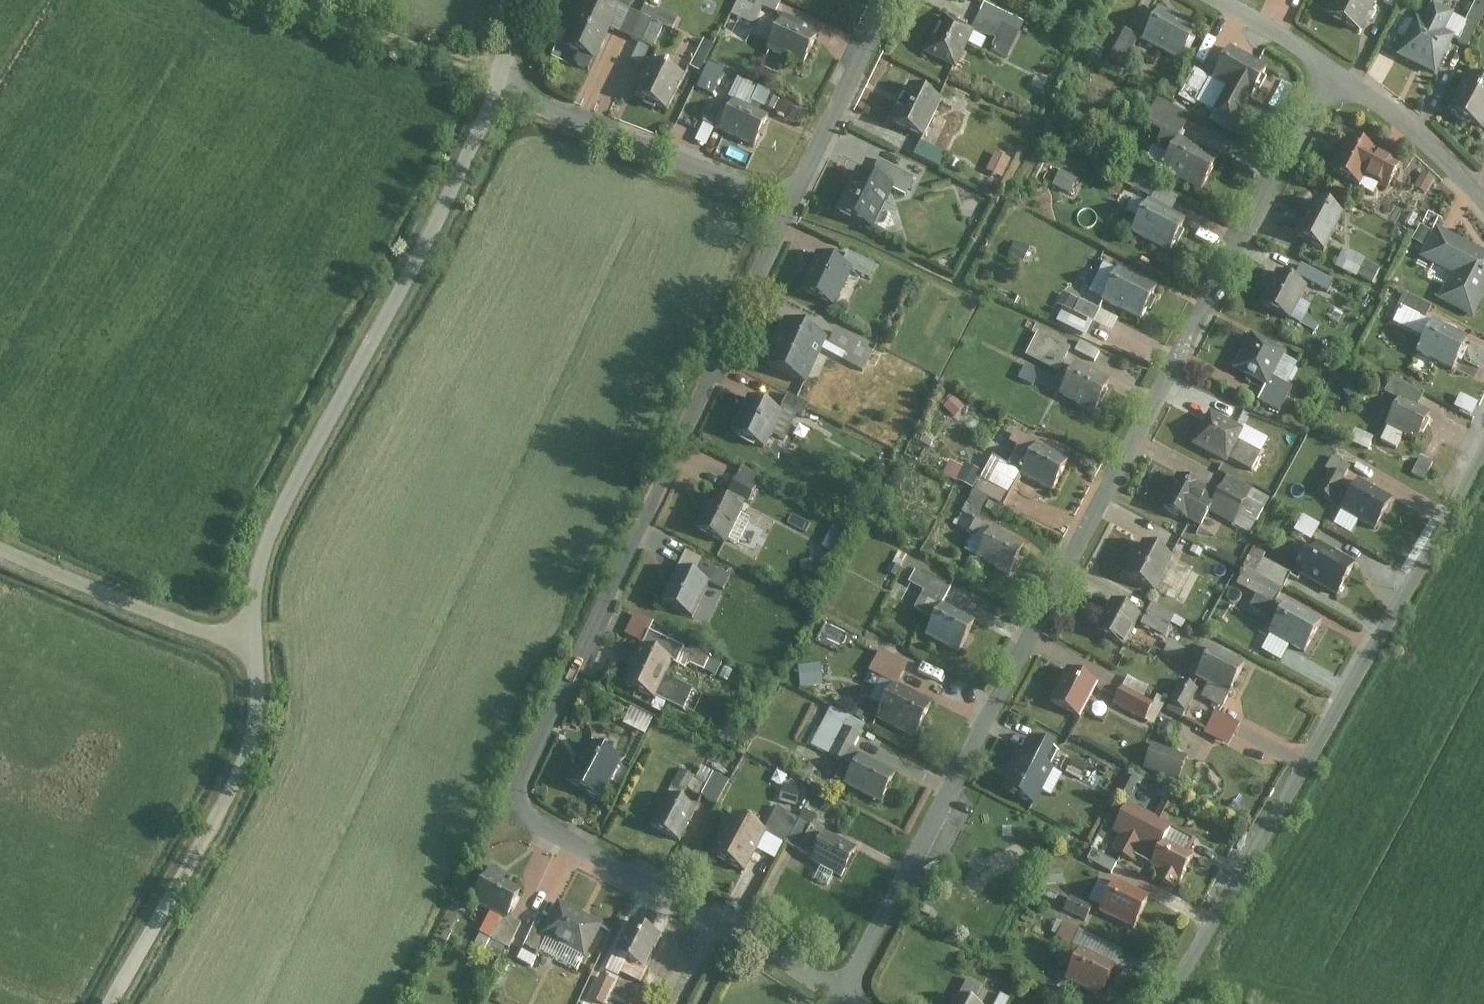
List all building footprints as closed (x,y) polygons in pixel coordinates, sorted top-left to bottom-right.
[(772,0),(738,0),(730,18),(766,34),(780,4),(772,0)] [(1328,15),(1359,31),(1375,0),(1335,0),(1328,15)] [(1382,4),(1393,9),(1397,0),(1384,0),(1382,4)] [(1483,0),(1477,0),(1459,38),(1472,44),(1483,18),(1483,0)] [(582,4),(563,46),(594,60),(613,18),(582,4)] [(972,32),(969,39),(1005,55),(1020,22),(984,6),(972,32)] [(1416,18),(1399,57),(1436,73),(1451,38),(1441,34),(1450,14),(1431,6),(1424,22),(1416,18)] [(630,10),(620,33),(653,48),(663,26),(672,30),(677,18),(656,9),(655,12),(644,7),(641,15),(630,10)] [(1159,10),(1143,43),(1180,62),(1197,29),(1159,10)] [(969,39),(972,32),(940,18),(924,53),(956,68),(969,39)] [(779,24),(766,52),(802,68),(815,40),(779,24)] [(1123,33),(1110,58),(1125,66),(1138,40),(1123,33)] [(702,42),(690,68),(699,73),(712,46),(702,42)] [(1271,67),(1229,47),(1214,79),(1228,85),(1216,110),(1244,123),(1271,67)] [(665,117),(683,79),(651,64),(633,103),(665,117)] [(708,68),(699,87),(715,94),(723,75),(708,68)] [(1210,78),(1193,70),(1179,98),(1196,107),(1210,78)] [(1447,113),(1479,129),(1483,121),(1483,84),(1467,75),(1447,113)] [(946,103),(912,87),(894,126),(928,142),(946,103)] [(769,119),(734,103),(720,135),(755,150),(769,119)] [(1177,142),(1178,139),(1188,119),(1156,103),(1145,126),(1177,142)] [(714,104),(699,140),(713,146),(728,110),(714,104)] [(967,128),(964,137),(975,141),(978,132),(967,128)] [(1178,139),(1177,142),(1162,170),(1201,189),(1217,158),(1178,139)] [(1347,141),(1331,174),(1359,186),(1361,181),(1385,192),(1398,165),(1347,141)] [(947,154),(921,143),(915,157),(941,169),(947,154)] [(1011,162),(996,155),(989,171),(1004,178),(1011,162)] [(915,178),(878,161),(871,178),(894,188),(908,194),(915,178)] [(856,172),(838,213),(876,230),(894,188),(871,178),(856,172)] [(1060,173),(1052,190),(1069,199),(1078,182),(1060,173)] [(1150,204),(1171,215),(1178,199),(1158,189),(1150,204)] [(1325,252),(1342,216),(1313,202),(1296,238),(1325,252)] [(1148,203),(1132,235),(1169,254),(1185,222),(1171,215),(1150,204),(1148,203)] [(1434,229),(1420,259),(1452,274),(1440,300),(1472,316),(1483,290),(1483,253),(1434,229)] [(1356,276),(1363,263),(1364,260),(1345,250),(1335,268),(1355,278),(1356,276)] [(815,254),(798,292),(834,309),(852,271),(841,266),(815,254)] [(875,267),(846,254),(841,266),(852,271),(870,279),(875,267)] [(1380,271),(1363,263),(1356,276),(1373,285),(1380,271)] [(1324,278),(1300,266),(1295,276),(1319,287),(1324,278)] [(1117,270),(1102,300),(1141,319),(1156,289),(1117,270)] [(1307,288),(1274,272),(1257,306),(1289,323),(1307,288)] [(1099,312),(1063,294),(1057,306),(1063,309),(1057,322),(1056,324),(1086,339),(1087,336),(1099,312)] [(1424,322),(1430,310),(1405,297),(1392,324),(1423,339),(1428,328),(1430,325),(1424,322)] [(1104,311),(1099,323),(1117,330),(1122,318),(1104,311)] [(824,340),(784,322),(764,368),(804,385),(824,340)] [(1453,372),(1466,346),(1428,328),(1423,339),(1416,354),(1453,372)] [(872,352),(835,334),(825,353),(863,372),(872,352)] [(1038,334),(1026,358),(1058,374),(1070,350),(1038,334)] [(1249,336),(1232,370),(1266,387),(1271,379),(1283,354),(1249,336)] [(1072,368),(1060,394),(1096,410),(1108,384),(1072,368)] [(1291,389),(1271,379),(1266,387),(1259,401),(1280,411),(1291,389)] [(1399,400),(1414,407),(1421,394),(1394,381),(1388,395),(1399,400)] [(1350,386),(1342,393),(1353,405),(1361,398),(1350,386)] [(809,405),(790,395),(783,409),(802,419),(809,405)] [(794,420),(748,398),(731,435),(762,450),(769,434),(785,441),(794,420)] [(954,399),(944,408),(953,418),(963,410),(954,399)] [(1414,407),(1399,400),(1385,428),(1416,443),(1430,415),(1414,407)] [(1208,416),(1193,445),(1227,462),(1242,433),(1208,416)] [(1300,435),(1265,418),(1253,442),(1288,459),(1300,435)] [(1371,436),(1354,429),(1350,437),(1367,444),(1371,436)] [(1015,433),(1010,444),(1023,451),(1029,440),(1015,433)] [(1065,463),(1037,449),(1023,478),(1050,492),(1065,463)] [(1431,462),(1418,457),(1411,474),(1424,479),(1431,462)] [(1333,459),(1317,493),(1332,500),(1348,466),(1333,459)] [(993,461),(983,481),(1008,494),(1018,474),(993,461)] [(958,482),(964,470),(950,463),(944,475),(958,482)] [(964,470),(958,482),(972,489),(980,473),(966,466),(964,470)] [(762,479),(743,470),(731,493),(750,503),(762,479)] [(1177,476),(1161,508),(1182,519),(1183,517),(1196,523),(1211,495),(1195,487),(1196,485),(1177,476)] [(1268,498),(1226,477),(1220,489),(1246,501),(1238,517),(1255,526),(1268,498)] [(1355,482),(1341,508),(1376,527),(1389,501),(1355,482)] [(1246,501),(1220,489),(1212,505),(1238,517),(1246,501)] [(989,500),(974,493),(967,507),(982,514),(989,500)] [(742,510),(712,495),(694,528),(724,544),(742,510)] [(991,532),(978,560),(1012,576),(1026,548),(991,532)] [(1143,548),(1127,583),(1157,597),(1173,561),(1143,548)] [(1266,554),(1253,548),(1242,569),(1245,571),(1238,584),(1275,603),(1289,575),(1263,561),(1266,554)] [(1317,548),(1302,573),(1338,593),(1352,568),(1317,548)] [(1186,553),(1178,570),(1205,582),(1213,565),(1186,553)] [(694,578),(700,565),(702,561),(686,554),(678,570),(694,578)] [(820,562),(800,562),(801,589),(821,589),(820,562)] [(729,578),(700,565),(694,578),(708,585),(723,592),(729,578)] [(694,578),(678,570),(662,604),(692,618),(708,585),(694,578)] [(949,590),(917,574),(911,585),(925,592),(916,609),(935,619),(941,606),(949,590)] [(1114,603),(1100,633),(1126,645),(1140,616),(1114,603)] [(935,619),(925,639),(959,655),(975,623),(941,606),(935,619)] [(1284,606),(1269,633),(1306,654),(1321,627),(1284,606)] [(1152,607),(1143,625),(1170,638),(1179,621),(1152,607)] [(849,639),(834,629),(825,644),(840,654),(849,639)] [(649,634),(642,648),(672,662),(679,648),(649,634)] [(1173,640),(1166,654),(1184,662),(1191,649),(1173,640)] [(682,660),(706,670),(711,657),(687,647),(682,660)] [(672,662),(642,648),(625,685),(655,699),(656,697),(664,680),(672,662)] [(1243,665),(1211,649),(1195,682),(1227,698),(1243,665)] [(892,688),(895,689),(898,684),(907,667),(879,653),(868,675),(892,688)] [(1068,672),(1052,704),(1083,719),(1099,687),(1068,672)] [(664,680),(656,697),(682,709),(690,692),(664,680)] [(931,701),(898,684),(895,689),(892,688),(876,719),(913,737),(931,701)] [(1197,692),(1180,684),(1169,705),(1186,713),(1197,692)] [(1122,690),(1114,706),(1143,720),(1151,704),(1122,690)] [(634,707),(627,723),(650,733),(657,718),(634,707)] [(1240,724),(1216,711),(1202,736),(1226,748),(1240,724)] [(846,729),(832,758),(847,765),(862,737),(846,729)] [(1027,740),(1004,789),(1038,805),(1062,757),(1027,740)] [(618,762),(586,745),(567,782),(599,799),(618,762)] [(1153,748),(1145,765),(1178,779),(1186,763),(1153,748)] [(897,774),(861,756),(845,787),(882,805),(897,774)] [(1073,758),(1065,772),(1082,781),(1090,767),(1073,758)] [(713,774),(700,796),(719,807),(731,784),(713,774)] [(1139,785),(1127,779),(1118,796),(1130,802),(1139,785)] [(669,795),(651,829),(677,843),(695,809),(669,795)] [(1126,805),(1113,834),(1122,838),(1115,854),(1133,862),(1135,857),(1152,864),(1150,868),(1158,872),(1154,881),(1176,891),(1191,858),(1188,856),(1195,842),(1171,831),(1173,826),(1166,823),(1174,807),(1160,800),(1152,817),(1126,805)] [(798,821),(776,809),(764,831),(786,843),(798,821)] [(799,850),(808,832),(817,817),(804,810),(798,821),(786,843),(799,850)] [(733,817),(712,858),(743,874),(765,833),(733,817)] [(813,857),(822,840),(808,832),(799,850),(813,857)] [(859,852),(826,833),(822,840),(813,857),(810,862),(844,880),(859,852)] [(1112,875),(1117,865),(1092,851),(1087,861),(1112,875)] [(1047,874),(1047,887),(1064,886),(1063,873),(1047,874)] [(519,894),(486,878),(471,906),(488,915),(477,937),(488,942),(499,921),(504,923),(506,920),(519,894)] [(1115,884),(1101,916),(1136,931),(1150,898),(1115,884)] [(1072,902),(1067,912),(1085,921),(1090,911),(1072,902)] [(547,926),(539,941),(542,943),(583,963),(602,926),(558,904),(547,926)] [(519,926),(506,920),(504,923),(499,921),(488,942),(507,951),(519,926)] [(539,941),(547,926),(537,920),(521,952),(534,958),(542,943),(539,941)] [(1060,921),(1054,936),(1071,943),(1077,929),(1060,921)] [(659,937),(630,923),(614,957),(643,971),(659,937)] [(1078,951),(1066,980),(1103,996),(1115,967),(1078,951)] [(601,978),(589,1003),(591,1003),(605,1003),(614,984),(601,978)] [(969,1003),(974,1003),(982,988),(967,980),(958,999),(969,1003)] [(996,1003),(1008,1003),(1011,999),(1001,994),(996,1003)]
